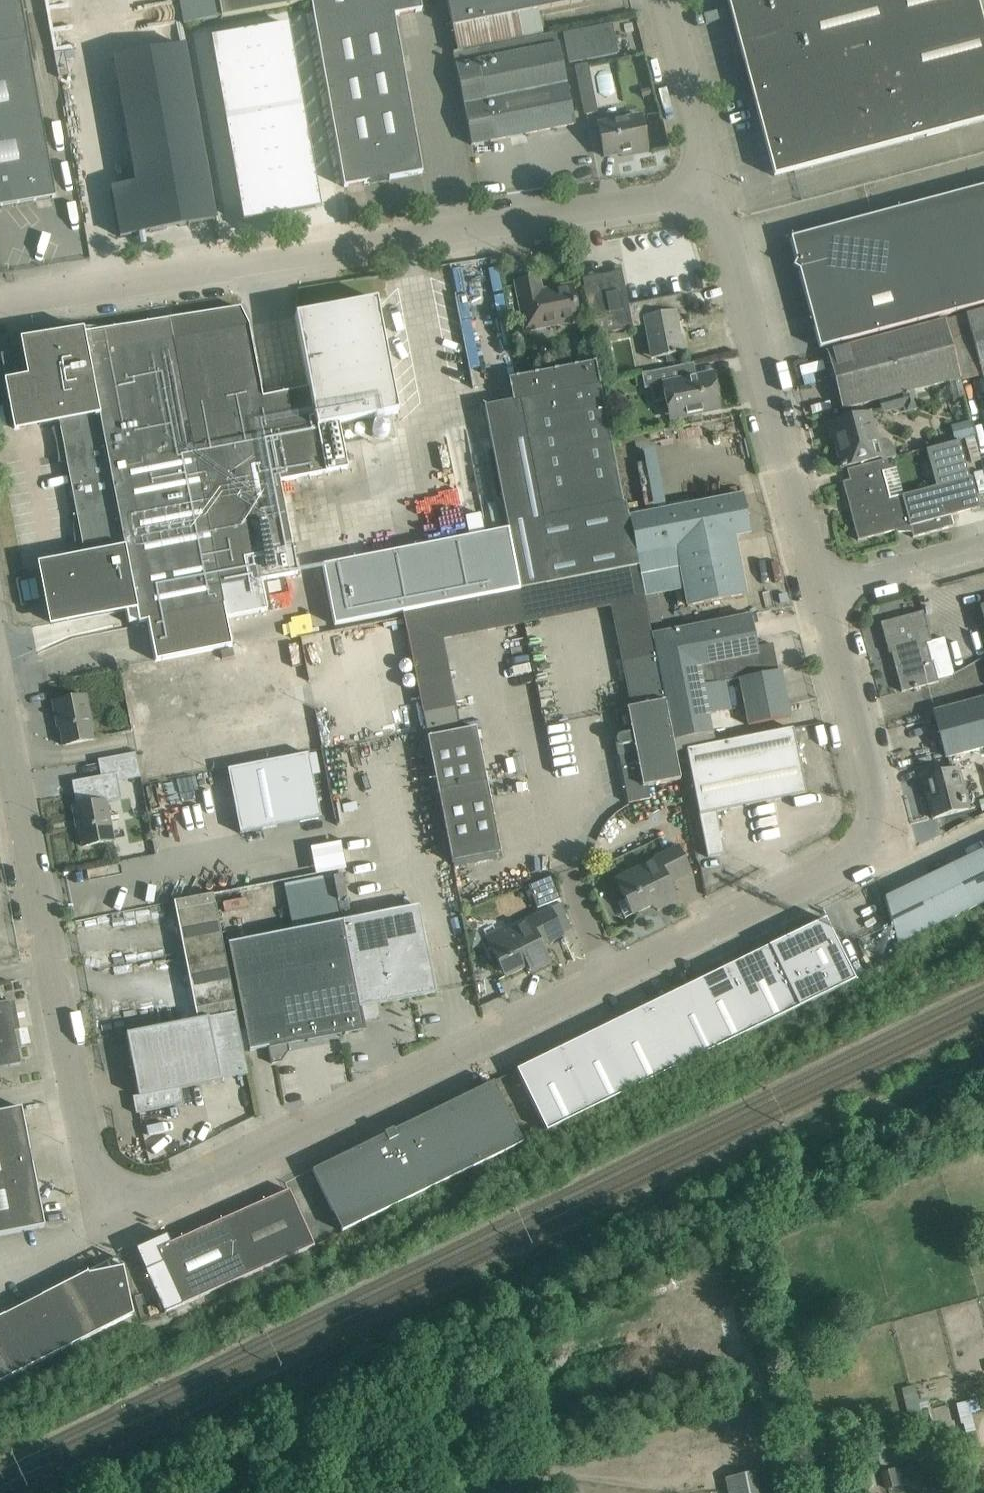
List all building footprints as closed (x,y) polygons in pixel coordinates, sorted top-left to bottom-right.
[(55,197),(52,178),(21,0),(0,0),(0,207),(55,197)] [(221,18),(302,4),(302,0),(218,0),(221,18)] [(419,0),(309,0),(310,7),(340,168),(344,187),(423,173),(394,15),(421,10),(419,0)] [(448,7),(452,27),(457,51),(542,34),(537,10),(590,0),(447,0),(448,7)] [(774,176),(793,171),(794,172),(983,121),(983,26),(977,0),(727,0),(774,176)] [(611,26),(563,35),(569,63),(616,54),(611,26)] [(291,33),(249,40),(253,61),(294,54),(291,33)] [(556,34),(453,54),(471,145),(574,125),(556,34)] [(249,40),(211,47),(215,68),(253,61),(249,40)] [(135,184),(111,188),(120,237),(216,221),(185,45),(112,58),(135,184)] [(294,54),(253,61),(256,82),(298,74),(294,54)] [(253,61),(215,68),(219,88),(256,82),(253,61)] [(588,65),(575,67),(580,92),(593,90),(588,65)] [(298,74),(256,82),(260,102),(302,95),(298,74)] [(256,82),(219,88),(222,109),(260,102),(256,82)] [(302,95),(260,102),(264,122),(305,115),(302,95)] [(260,102),(222,109),(226,129),(264,122),(260,102)] [(305,115),(264,122),(267,143),(309,135),(305,115)] [(641,116),(598,125),(604,157),(633,151),(633,154),(648,152),(641,116)] [(264,122),(226,129),(229,149),(267,143),(264,122)] [(309,135),(267,143),(271,163),(312,156),(309,135)] [(267,143),(229,149),(233,170),(271,163),(267,143)] [(312,156),(271,163),(274,183),(316,176),(312,156)] [(271,163),(233,170),(236,190),(274,183),(271,163)] [(316,176),(274,183),(282,226),(323,218),(316,176)] [(274,183),(236,190),(244,232),(282,226),(274,183)] [(790,238),(796,261),(793,267),(799,271),(819,348),(983,305),(983,187),(790,238)] [(622,271),(582,279),(593,336),(633,328),(632,327),(644,325),(650,354),(665,351),(666,356),(684,352),(678,319),(688,317),(683,294),(628,305),(622,271)] [(539,279),(516,283),(525,330),(578,320),(575,305),(571,285),(541,291),(539,279)] [(23,349),(1,355),(15,429),(25,427),(24,422),(31,420),(38,419),(39,425),(59,421),(59,425),(67,464),(77,517),(78,517),(86,557),(53,563),(55,576),(44,578),(43,578),(51,621),(51,622),(125,608),(136,606),(136,607),(139,622),(149,620),(157,660),(232,646),(227,619),(268,611),(262,582),(298,575),(292,546),(280,482),(326,473),(348,469),(339,424),(399,413),(377,299),(295,315),(309,388),(262,397),(248,326),(240,308),(168,320),(22,342),(23,349)] [(966,314),(983,385),(983,309),(966,314)] [(945,320),(828,351),(843,409),(879,399),(901,394),(960,378),(945,320)] [(512,401),(484,406),(488,426),(509,530),(521,590),(545,585),(639,567),(629,516),(626,501),(623,502),(596,362),(515,378),(508,379),(510,386),(509,386),(512,401)] [(662,370),(641,374),(644,389),(650,387),(653,403),(666,400),(670,419),(699,413),(719,409),(712,374),(684,379),(681,365),(662,370)] [(605,382),(607,395),(615,394),(618,388),(617,380),(605,382)] [(901,394),(879,399),(882,412),(904,406),(901,394)] [(870,412),(827,424),(831,439),(834,439),(841,467),(881,457),(882,460),(894,457),(892,447),(891,446),(891,445),(890,443),(889,442),(888,441),(887,441),(886,440),(884,440),(883,440),(881,440),(877,441),(870,412)] [(970,418),(950,423),(954,441),(975,435),(970,418)] [(881,472),(843,482),(848,500),(850,500),(852,507),(849,508),(858,540),(896,530),(897,532),(911,532),(913,538),(953,527),(950,516),(979,508),(974,488),(971,477),(969,478),(959,441),(926,450),(935,486),(888,499),(881,472)] [(743,494),(629,516),(639,567),(640,575),(680,567),(687,607),(746,595),(735,536),(750,533),(743,494)] [(481,513),(467,515),(470,533),(484,530),(481,513)] [(509,530),(323,565),(335,625),(402,612),(497,594),(517,590),(520,590),(509,530)] [(280,582),(268,584),(270,594),(282,592),(280,582)] [(497,594),(402,612),(427,738),(437,791),(449,848),(452,863),(500,853),(486,781),(476,728),(460,731),(442,639),(443,638),(503,627),(523,623),(517,590),(497,594)] [(611,741),(612,742),(628,803),(649,799),(647,787),(679,780),(674,752),(672,740),(656,657),(652,634),(650,626),(646,607),(613,613),(624,663),(619,664),(628,709),(627,709),(631,733),(616,736),(615,736),(614,736),(614,737),(613,737),(613,738),(612,738),(612,739),(612,740),(611,741)] [(923,611),(880,623),(889,653),(897,651),(899,658),(895,659),(898,671),(896,671),(901,692),(938,682),(937,678),(953,674),(944,638),(931,641),(923,611)] [(751,615),(652,634),(656,657),(672,740),(735,728),(726,681),(739,678),(748,725),(790,717),(781,670),(778,671),(772,643),(757,647),(751,615)] [(86,696),(53,702),(56,718),(58,718),(63,745),(95,739),(86,696)] [(933,711),(945,757),(983,747),(983,698),(933,711)] [(751,737),(686,750),(708,857),(725,853),(716,811),(805,794),(793,729),(751,737)] [(101,776),(72,782),(72,783),(74,782),(79,806),(72,807),(75,820),(77,819),(82,846),(114,840),(106,802),(121,799),(121,798),(118,798),(115,782),(141,778),(136,753),(121,756),(98,761),(101,776)] [(308,754),(227,769),(240,833),(321,818),(308,754)] [(959,767),(922,776),(933,819),(970,809),(959,767)] [(632,876),(617,883),(626,900),(633,915),(637,912),(662,900),(665,907),(678,900),(666,876),(673,872),(675,877),(690,870),(678,846),(664,853),(664,854),(656,858),(657,858),(630,871),(632,876)] [(885,897),(898,944),(983,902),(983,849),(960,861),(885,897)] [(551,877),(528,886),(537,909),(559,900),(551,877)] [(213,894),(174,902),(176,911),(197,1020),(197,1021),(235,1013),(237,1013),(223,944),(215,904),(213,894)] [(418,906),(341,921),(362,1029),(363,1029),(361,1017),(371,1015),(369,1005),(435,992),(431,973),(423,933),(418,906)] [(502,928),(485,936),(498,963),(499,964),(505,977),(512,974),(527,966),(530,973),(550,963),(541,943),(562,933),(550,908),(526,920),(527,921),(503,933),(502,928)] [(781,940),(768,947),(769,949),(770,948),(799,1008),(855,981),(825,919),(781,940)] [(341,921),(228,943),(249,1051),(268,1047),(271,1063),(272,1063),(272,1061),(280,1059),(287,1050),(286,1044),(362,1029),(341,921)] [(466,936),(472,950),(483,945),(477,931),(466,936)] [(769,949),(728,969),(757,1028),(799,1008),(770,948),(769,949)] [(728,969),(686,989),(715,1049),(757,1028),(728,969)] [(686,989),(644,1010),(673,1069),(715,1049),(686,989)] [(0,1003),(0,1068),(20,1064),(8,1001),(0,1003)] [(644,1010),(602,1030),(631,1090),(673,1069),(644,1010)] [(197,1021),(127,1034),(139,1096),(133,1097),(136,1113),(183,1104),(180,1088),(247,1075),(235,1013),(197,1021)] [(602,1030),(560,1051),(589,1110),(631,1090),(602,1030)] [(518,1069),(516,1070),(546,1131),(589,1110),(560,1051),(519,1071),(518,1069)] [(385,1135),(312,1170),(316,1178),(342,1232),(523,1142),(493,1082),(393,1131),(393,1129),(384,1133),(385,1135)] [(0,1112),(0,1234),(44,1225),(21,1108),(0,1112)] [(223,1219),(222,1220),(245,1276),(314,1245),(289,1190),(223,1219)] [(167,1235),(135,1249),(164,1313),(181,1305),(245,1276),(222,1220),(171,1243),(167,1235)] [(117,1257),(70,1281),(96,1333),(133,1314),(123,1266),(122,1267),(117,1257)] [(70,1281),(27,1303),(53,1355),(96,1333),(70,1281)] [(0,1317),(0,1356),(10,1376),(53,1355),(27,1303),(0,1317)] [(10,1376),(0,1356),(0,1381),(10,1376)] [(931,1410),(922,1412),(928,1437),(936,1435),(931,1410)] [(962,1462),(949,1466),(956,1490),(969,1486),(962,1462)] [(893,1470),(881,1473),(885,1489),(897,1486),(893,1470)] [(727,1478),(729,1488),(730,1492),(758,1492),(755,1478),(754,1472),(727,1478)]
